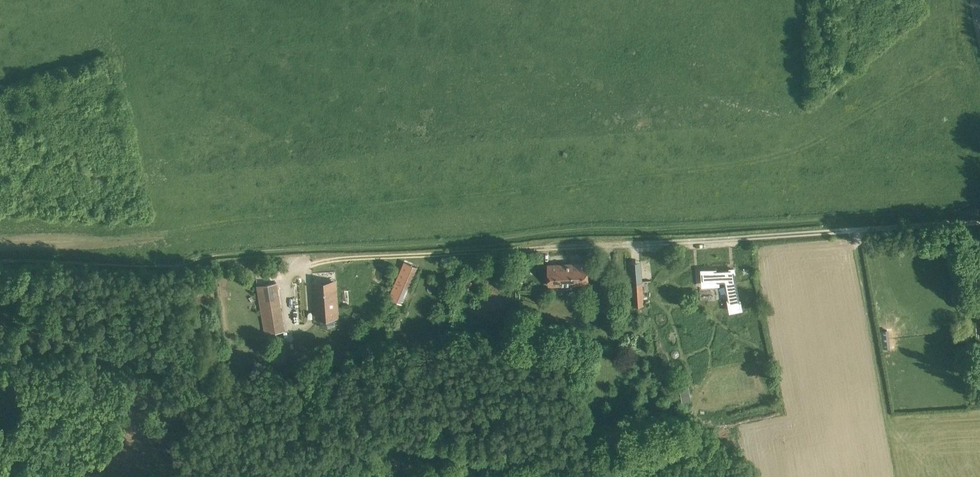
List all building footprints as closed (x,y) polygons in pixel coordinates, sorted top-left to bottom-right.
[(588,282),(587,263),(548,265),(550,285),(588,282)] [(415,269),(404,264),(390,298),(398,301),(404,287),(407,288),(415,269)] [(734,267),(702,270),(703,283),(725,281),(731,311),(742,308),(734,267)] [(474,282),(468,279),(465,286),(470,289),(474,282)] [(334,282),(315,283),(318,318),(338,317),(334,282)] [(616,282),(603,283),(604,301),(617,300),(616,282)] [(644,305),(642,282),(632,283),(633,305),(644,305)] [(278,283),(261,286),(265,315),(282,312),(278,283)] [(881,327),(883,346),(889,345),(887,326),(881,327)] [(681,396),(690,395),(688,384),(679,385),(681,396)]
